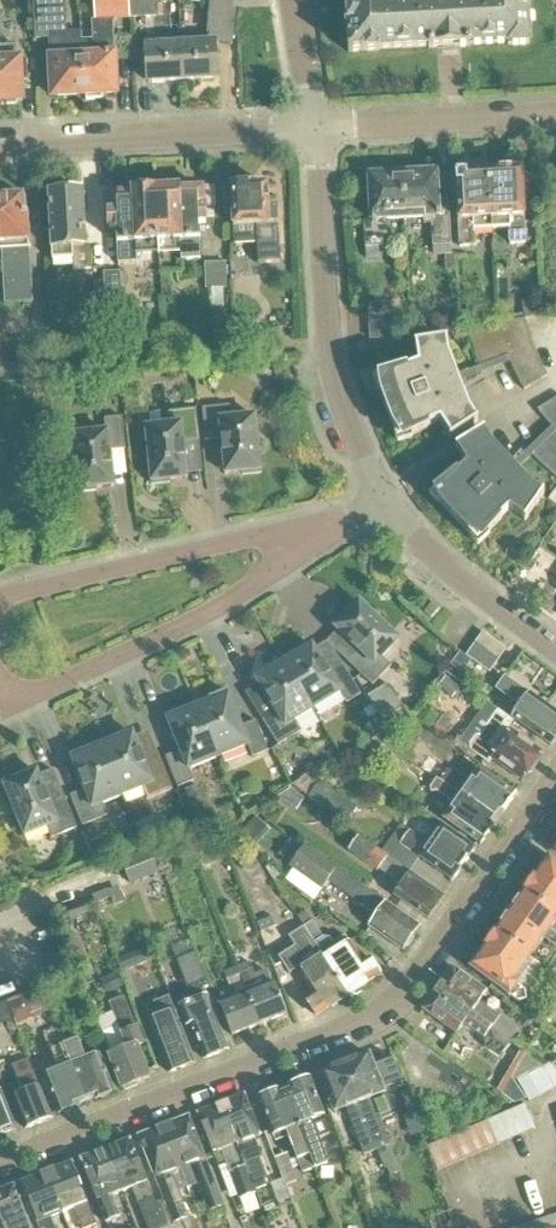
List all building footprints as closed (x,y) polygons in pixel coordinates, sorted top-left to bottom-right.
[(84,97),(86,96),(86,102),(103,101),(102,96),(115,95),(112,24),(115,21),(130,20),(129,0),(94,0),(95,27),(93,27),(94,45),(82,46),(81,46),(84,97)] [(130,20),(156,19),(155,3),(146,3),(146,0),(129,0),(130,20)] [(348,55),(379,53),(379,52),(428,49),(428,51),(470,48),(470,47),(508,45),(508,47),(529,46),(527,0),(345,0),(348,55)] [(208,45),(180,46),(182,82),(217,80),(215,45),(232,46),(236,10),(231,9),(231,2),(211,2),(208,45)] [(53,98),(84,97),(81,46),(82,46),(82,35),(66,35),(64,4),(34,5),(35,37),(49,37),(53,98)] [(182,82),(180,46),(145,48),(147,84),(182,82)] [(3,102),(3,103),(7,107),(16,106),(19,102),(19,101),(21,101),(20,84),(28,83),(26,61),(16,62),(16,47),(0,48),(0,102),(3,102)] [(492,230),(488,174),(483,170),(471,171),(466,176),(455,176),(459,249),(475,248),(474,231),(492,230)] [(420,173),(402,174),(405,221),(424,220),(424,226),(432,225),(434,258),(451,258),(448,203),(437,203),(435,175),(422,176),(420,173)] [(489,175),(488,174),(492,230),(509,230),(509,246),(525,245),(524,224),(517,225),(517,220),(524,220),(522,173),(489,175)] [(405,221),(402,174),(384,175),(382,178),(369,179),(372,224),(364,224),(366,260),(379,260),(378,248),(382,248),(382,237),(386,237),(386,222),(405,221)] [(257,245),(259,265),(280,264),(277,210),(268,211),(266,188),(255,189),(255,188),(250,182),(235,183),(232,189),(231,189),(233,229),(234,229),(235,246),(257,245)] [(158,191),(155,191),(157,244),(158,244),(180,242),(181,262),(200,261),(199,241),(198,225),(205,225),(205,219),(214,219),(213,208),(214,208),(213,190),(178,192),(178,190),(175,190),(175,186),(158,187),(158,191)] [(157,244),(155,191),(152,191),(152,187),(136,188),(136,192),(132,192),(132,195),(108,196),(109,213),(108,213),(109,230),(116,230),(118,265),(137,264),(136,257),(159,256),(158,244),(157,244)] [(52,261),(72,260),(73,272),(91,271),(90,247),(85,247),(82,194),(49,196),(52,261)] [(2,253),(5,305),(31,304),(26,217),(24,218),(23,199),(0,201),(0,253),(2,253)] [(455,257),(445,258),(445,271),(456,271),(455,257)] [(227,291),(226,265),(205,265),(206,291),(227,291)] [(104,275),(105,284),(106,311),(122,310),(120,275),(104,275)] [(106,311),(105,284),(95,284),(97,311),(106,311)] [(369,306),(370,341),(399,339),(398,305),(369,306)] [(503,343),(529,336),(529,335),(525,321),(498,326),(500,335),(503,343)] [(500,335),(498,326),(483,329),(485,338),(500,335)] [(485,338),(483,329),(468,332),(471,342),(485,338)] [(238,333),(239,353),(253,352),(251,332),(238,333)] [(488,347),(503,343),(500,335),(485,338),(488,347)] [(508,359),(508,360),(534,350),(533,347),(529,336),(503,343),(505,351),(508,359)] [(471,342),(473,351),(488,347),(485,338),(471,342)] [(411,437),(430,430),(429,428),(440,424),(451,441),(477,424),(469,412),(448,357),(446,342),(415,347),(418,367),(407,371),(406,368),(388,376),(391,384),(377,389),(394,435),(408,430),(411,437)] [(491,356),(505,351),(503,343),(488,347),(491,356)] [(473,351),(476,361),(491,356),(488,347),(473,351)] [(513,373),(515,377),(540,364),(538,360),(534,350),(508,360),(513,373)] [(494,365),(508,359),(505,351),(491,356),(494,365)] [(480,370),(494,365),(491,356),(476,361),(480,370)] [(520,386),(524,392),(547,378),(543,371),(540,364),(515,377),(520,386)] [(555,418),(555,400),(537,412),(544,421),(548,425),(555,418)] [(202,411),(206,443),(221,441),(225,476),(242,474),(243,477),(261,475),(255,418),(231,420),(229,408),(202,411)] [(183,445),(199,443),(195,411),(168,414),(170,427),(146,430),(152,486),(170,485),(169,482),(187,480),(183,445)] [(548,425),(555,433),(555,434),(555,418),(548,425)] [(106,434),(72,437),(78,494),(96,492),(96,489),(113,488),(109,453),(125,451),(122,419),(104,421),(106,434)] [(543,445),(549,451),(555,444),(555,434),(555,433),(543,445)] [(447,494),(437,503),(471,539),(481,529),(487,535),(501,521),(500,519),(508,511),(525,523),(543,497),(531,489),(490,446),(482,434),(456,450),(467,468),(458,476),(456,474),(442,488),(447,494)] [(531,456),(538,463),(549,451),(543,445),(531,456)] [(545,470),(555,458),(555,457),(549,451),(538,463),(545,470)] [(553,477),(555,473),(555,458),(545,470),(553,477)] [(555,507),(555,490),(548,501),(555,507)] [(344,615),(346,617),(334,630),(359,654),(348,665),(372,687),(391,668),(381,659),(398,642),(356,602),(344,615)] [(482,634),(475,645),(498,662),(506,651),(482,634)] [(498,662),(475,645),(466,658),(489,674),(498,662)] [(299,652),(282,663),(312,711),(340,694),(346,705),(360,697),(343,669),(330,678),(311,648),(300,655),(299,652)] [(460,677),(471,663),(460,655),(449,670),(460,677)] [(312,711),(282,663),(266,673),(267,675),(256,682),(274,712),(261,720),(278,747),(301,733),(294,722),(312,711)] [(511,719),(550,748),(555,739),(555,714),(505,677),(495,690),(519,708),(511,719)] [(460,690),(445,679),(438,689),(452,700),(460,690)] [(387,686),(367,698),(382,723),(402,711),(387,686)] [(211,703),(197,709),(217,759),(247,747),(252,759),(267,753),(255,723),(240,729),(226,694),(210,701),(211,703)] [(217,759),(197,709),(184,714),(183,712),(166,718),(180,753),(165,759),(177,789),(193,783),(189,771),(217,759)] [(510,735),(511,734),(507,731),(513,722),(499,712),(480,738),(476,739),(471,746),(471,751),(470,752),(489,765),(491,762),(505,772),(507,769),(524,780),(527,776),(531,774),(537,766),(537,762),(540,757),(510,735)] [(119,737),(101,745),(122,798),(142,790),(146,802),(172,791),(160,761),(145,767),(132,735),(120,740),(119,737)] [(360,762),(373,772),(388,753),(375,742),(360,762)] [(122,798),(101,745),(82,752),(84,755),(71,759),(84,792),(70,798),(82,828),(107,817),(102,806),(122,798)] [(428,759),(422,767),(444,782),(499,820),(515,797),(478,772),(468,787),(428,759)] [(444,782),(422,767),(420,770),(439,783),(433,792),(454,806),(443,822),(480,847),(499,820),(444,782)] [(3,784),(24,837),(46,828),(51,840),(76,830),(64,800),(49,806),(36,774),(20,780),(19,777),(3,784)] [(290,790),(304,799),(305,798),(345,826),(357,809),(310,775),(308,777),(292,788),(290,790)] [(196,788),(185,792),(189,802),(199,798),(196,788)] [(304,800),(290,791),(277,799),(296,812),(304,800)] [(419,859),(452,883),(475,850),(442,827),(428,846),(408,832),(399,845),(419,859)] [(225,860),(214,831),(193,839),(204,868),(225,860)] [(394,898),(402,903),(428,921),(443,899),(386,859),(387,858),(358,838),(348,852),(377,872),(379,870),(402,886),(394,898)] [(419,928),(395,911),(360,887),(336,870),(304,847),(289,868),(321,891),(327,882),(377,918),(369,928),(403,952),(405,949),(409,947),(413,942),(413,937),(419,928)] [(118,863),(126,886),(153,876),(145,853),(118,863)] [(241,861),(240,867),(243,872),(252,873),(256,870),(257,863),(254,859),(244,858),(241,861)] [(523,895),(555,918),(555,865),(548,859),(533,881),(531,880),(523,891),(525,892),(523,895)] [(494,936),(529,960),(530,959),(543,940),(555,948),(555,933),(551,930),(555,922),(555,918),(523,895),(494,936)] [(61,910),(68,926),(96,914),(89,898),(61,910)] [(271,919),(258,925),(261,934),(274,928),(271,919)] [(312,922),(304,928),(349,998),(353,996),(356,996),(361,993),(362,989),(366,987),(365,985),(380,976),(378,974),(379,971),(376,966),(373,965),(369,960),(363,964),(345,937),(333,944),(330,940),(324,938),(323,939),(312,922)] [(66,935),(76,960),(84,957),(74,932),(66,935)] [(529,960),(494,936),(493,937),(492,935),(484,947),(485,948),(470,970),(518,1004),(519,1003),(527,1002),(526,993),(525,993),(543,968),(530,959),(529,960)] [(116,961),(121,975),(155,962),(150,948),(116,961)] [(192,956),(177,962),(174,963),(188,996),(175,1002),(185,1028),(190,1026),(204,1061),(228,1052),(203,990),(207,989),(193,955),(192,956)] [(305,1001),(315,1017),(330,1008),(331,1010),(335,1007),(339,1008),(343,1005),(344,1001),(349,998),(324,959),(298,976),(312,997),(305,1001)] [(250,965),(237,970),(259,1027),(286,1016),(275,987),(258,994),(252,979),(255,978),(250,965)] [(259,1027),(237,970),(224,975),(229,988),(232,987),(238,1002),(220,1008),(232,1037),(259,1027)] [(452,970),(437,991),(509,1042),(517,1031),(479,1004),(486,994),(452,970)] [(117,975),(104,981),(109,994),(122,988),(117,975)] [(49,1013),(39,989),(26,995),(36,1019),(49,1013)] [(509,1042),(437,991),(422,1012),(456,1036),(464,1026),(484,1040),(485,1048),(499,1058),(510,1043),(509,1042)] [(153,1004),(159,1018),(149,1022),(169,1075),(194,1065),(168,998),(153,1004)] [(124,1089),(125,1092),(138,1087),(136,1084),(149,1079),(137,1048),(143,1045),(137,1030),(125,999),(110,1005),(127,1050),(108,1057),(121,1090),(124,1089)] [(8,1004),(0,1007),(0,1028),(15,1022),(8,1004)] [(62,1044),(56,1029),(43,1034),(48,1049),(62,1044)] [(87,1039),(92,1054),(105,1049),(100,1034),(87,1039)] [(76,1038),(62,1044),(85,1105),(99,1099),(102,1101),(108,1099),(110,1095),(114,1093),(103,1067),(106,1066),(103,1059),(101,1060),(99,1056),(85,1061),(76,1038)] [(85,1105),(62,1044),(48,1049),(57,1072),(43,1078),(45,1082),(42,1083),(45,1089),(48,1088),(58,1115),(62,1114),(66,1115),(71,1113),(73,1109),(85,1105)] [(356,1062),(344,1067),(377,1152),(390,1146),(380,1121),(395,1115),(388,1098),(385,1099),(384,1095),(398,1089),(387,1061),(373,1066),(369,1057),(365,1058),(360,1059),(356,1062)] [(513,1080),(515,1082),(541,1067),(526,1057),(513,1080)] [(51,1121),(28,1061),(12,1067),(22,1093),(12,1097),(26,1131),(51,1121)] [(540,1070),(551,1091),(555,1089),(555,1072),(553,1066),(551,1063),(540,1070)] [(377,1152),(344,1067),(332,1071),(327,1071),(323,1075),(319,1076),(334,1114),(346,1110),(364,1157),(377,1152)] [(551,1091),(540,1070),(528,1077),(540,1098),(551,1091)] [(294,1086),(283,1090),(314,1170),(327,1165),(317,1141),(330,1136),(309,1080),(304,1082),(298,1083),(294,1086)] [(314,1170),(283,1090),(273,1094),(267,1095),(263,1098),(258,1100),(273,1138),(286,1133),(302,1175),(314,1170)] [(1,1137),(5,1135),(15,1131),(0,1092),(0,1140),(1,1137)] [(245,1097),(223,1105),(231,1128),(228,1128),(253,1192),(254,1191),(265,1187),(262,1180),(266,1179),(251,1140),(260,1137),(245,1097)] [(231,1128),(223,1105),(198,1115),(213,1155),(221,1152),(238,1201),(255,1195),(254,1191),(253,1192),(228,1128),(231,1128)] [(519,1108),(508,1113),(518,1136),(529,1131),(519,1108)] [(508,1113),(496,1118),(506,1141),(518,1136),(508,1113)] [(496,1118),(485,1123),(495,1146),(506,1141),(496,1118)] [(188,1119),(164,1129),(185,1181),(194,1177),(208,1213),(223,1208),(188,1119)] [(485,1123),(473,1128),(483,1151),(495,1146),(485,1123)] [(473,1128),(462,1133),(471,1156),(483,1151),(473,1128)] [(159,1204),(169,1227),(191,1227),(177,1193),(187,1188),(185,1181),(164,1129),(139,1138),(164,1202),(159,1204)] [(462,1133),(450,1138),(460,1161),(471,1156),(462,1133)] [(450,1138),(439,1143),(448,1166),(460,1161),(450,1138)] [(122,1193),(132,1189),(147,1227),(169,1227),(159,1204),(157,1205),(153,1201),(130,1142),(105,1152),(122,1193)] [(448,1166),(439,1143),(427,1148),(437,1171),(448,1166)] [(377,1152),(384,1170),(397,1165),(390,1146),(377,1152)] [(111,1197),(122,1193),(105,1152),(80,1161),(105,1225),(120,1219),(111,1197)] [(47,1174),(62,1214),(74,1209),(81,1227),(91,1227),(96,1226),(72,1165),(47,1174)] [(47,1174),(22,1184),(39,1227),(54,1227),(51,1219),(62,1214),(47,1174)] [(0,1193),(0,1216),(5,1227),(29,1227),(13,1187),(0,1193)] [(547,1219),(550,1227),(555,1227),(555,1216),(547,1219)] [(535,1223),(537,1227),(550,1227),(547,1219),(535,1223)]
